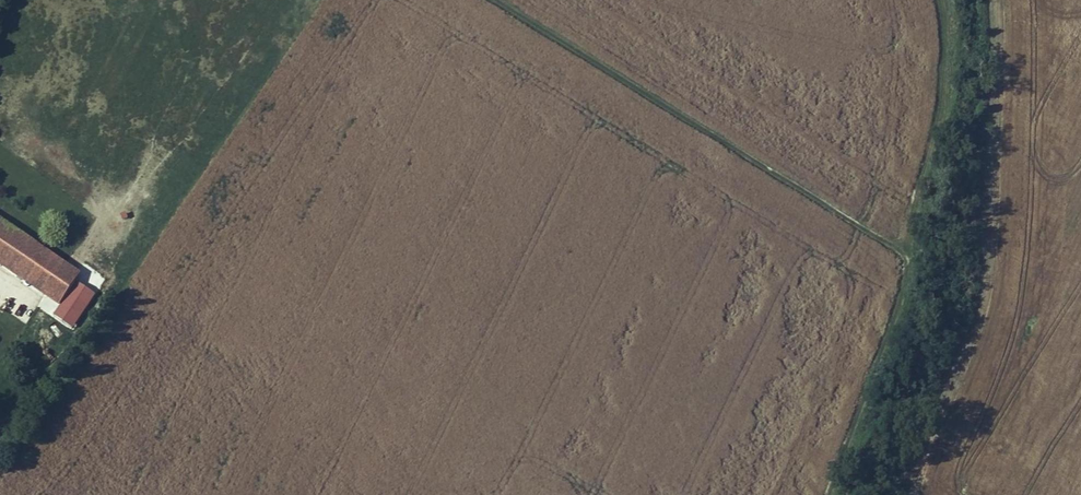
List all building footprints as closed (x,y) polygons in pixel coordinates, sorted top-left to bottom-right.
[(0,222),(0,267),(33,289),(54,257),(0,222)] [(54,257),(33,289),(61,307),(82,275),(54,257)]
